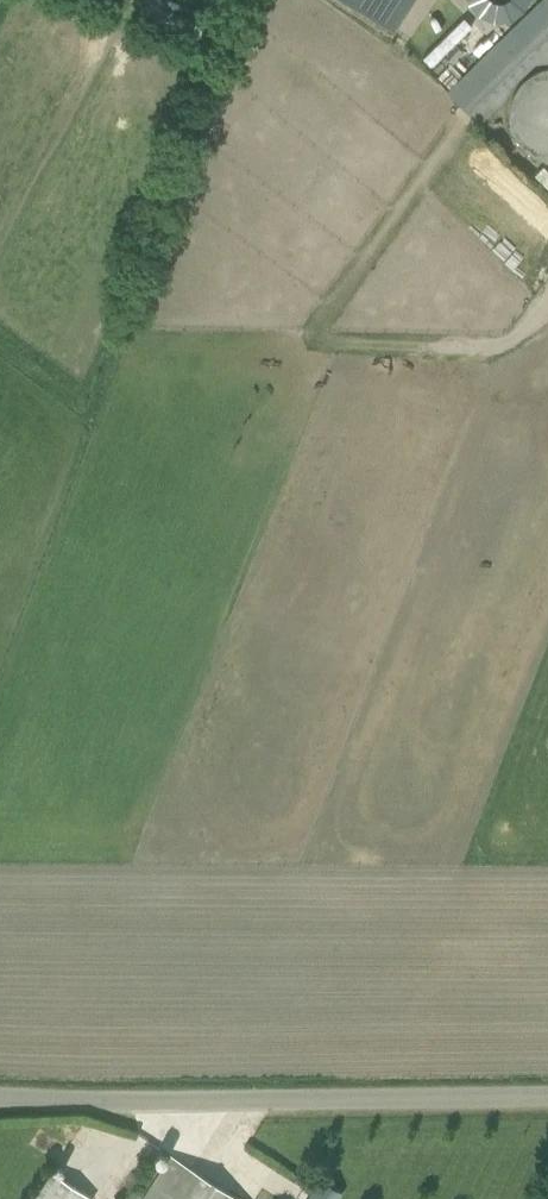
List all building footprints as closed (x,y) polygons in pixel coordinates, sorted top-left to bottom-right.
[(402,26),(419,0),(362,0),(402,26)] [(532,9),(447,92),(478,124),(505,100),(509,91),(535,64),(547,64),(547,0),(542,0),(532,9)] [(545,71),(537,73),(528,78),(521,84),(515,91),(511,101),(508,109),(508,118),(509,127),(512,137),(517,145),(523,151),(532,158),(541,162),(547,163),(547,70),(545,71)] [(173,1157),(147,1198),(238,1198),(173,1157)] [(93,1198),(53,1172),(35,1198),(92,1198),(93,1198)] [(343,1193),(320,1179),(307,1198),(339,1198),(343,1193)]
